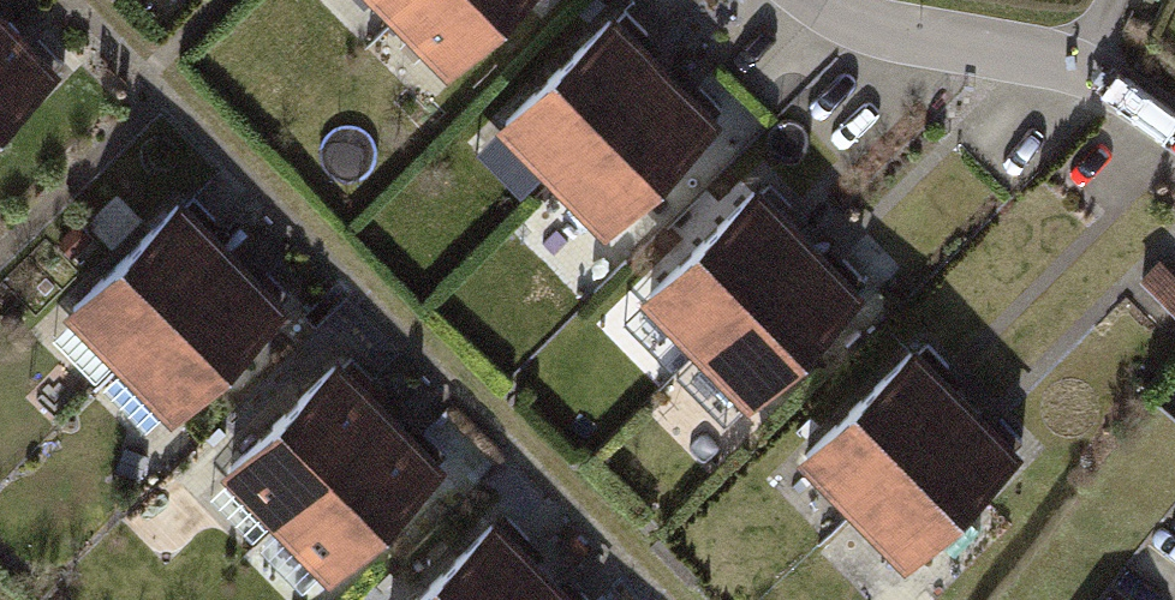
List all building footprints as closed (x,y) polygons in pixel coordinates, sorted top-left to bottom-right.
[(81,53),(30,0),(0,0),(0,129),(81,53)] [(487,37),(526,0),(452,0),(487,37)] [(650,4),(550,99),(646,198),(745,103),(650,4)] [(796,176),(696,271),(791,370),(891,275),(796,176)] [(212,181),(112,276),(208,375),(308,280),(212,181)] [(947,338),(847,433),(942,532),(1042,437),(947,338)] [(376,345),(276,440),(372,539),(471,444),(376,345)] [(436,599),(624,599),(534,506),(436,599)]
